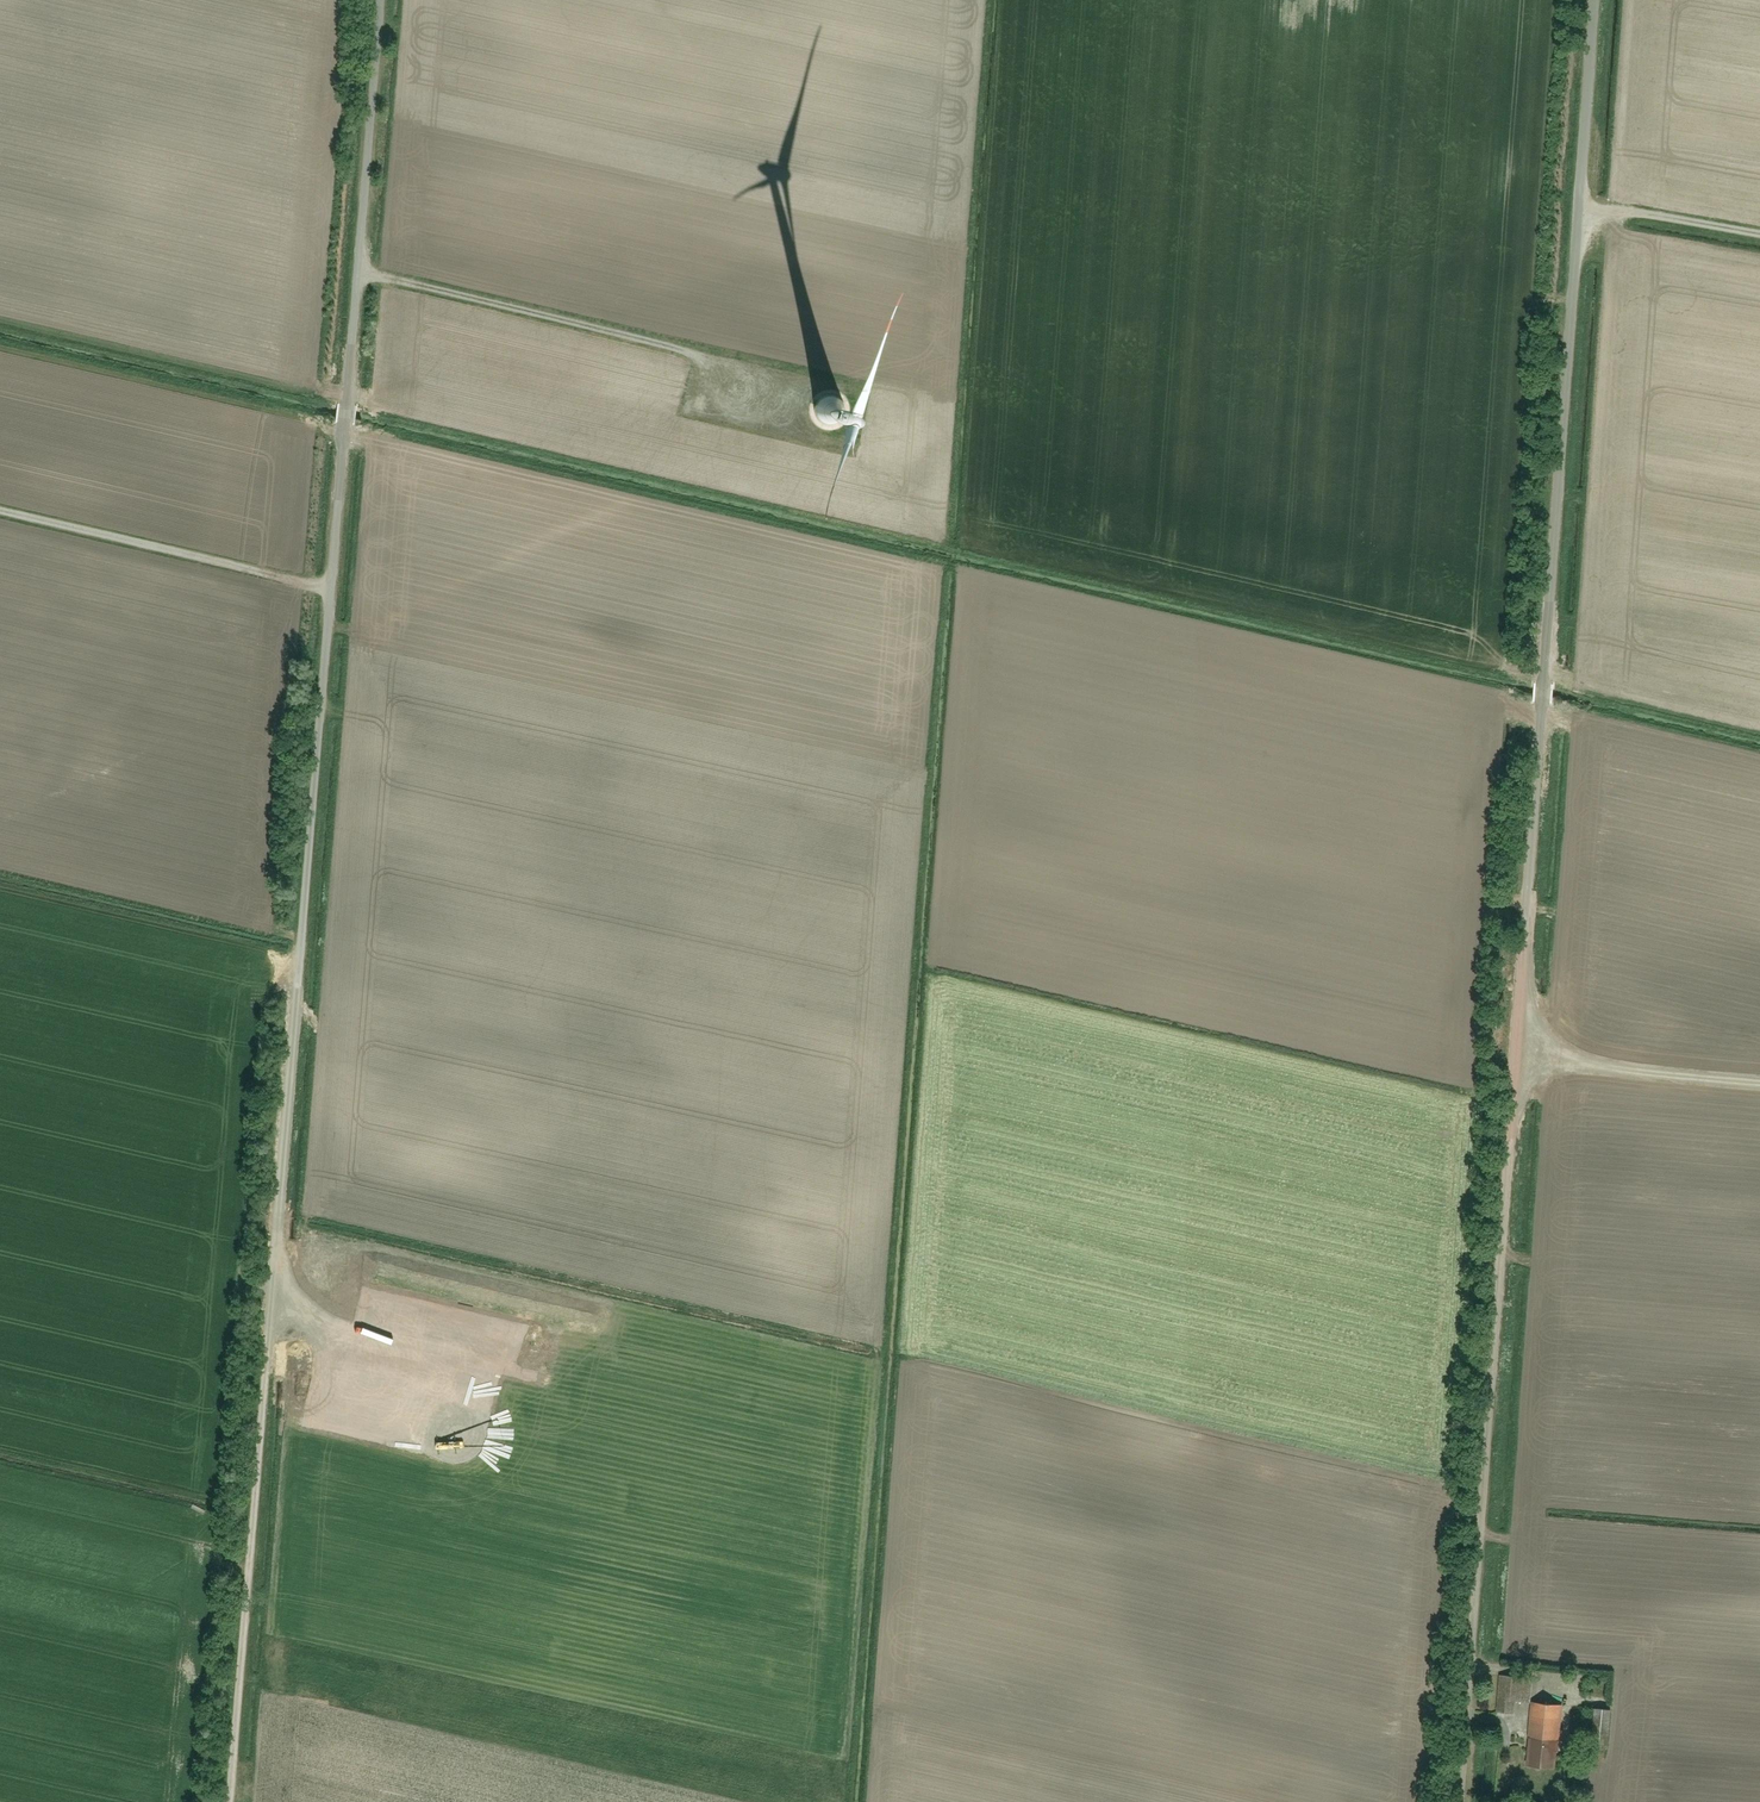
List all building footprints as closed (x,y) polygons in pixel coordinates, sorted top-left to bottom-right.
[(1500,1673),(1500,1700),(1535,1700),(1535,1673),(1500,1673)] [(1561,1709),(1531,1707),(1528,1762),(1558,1764),(1561,1709)]
